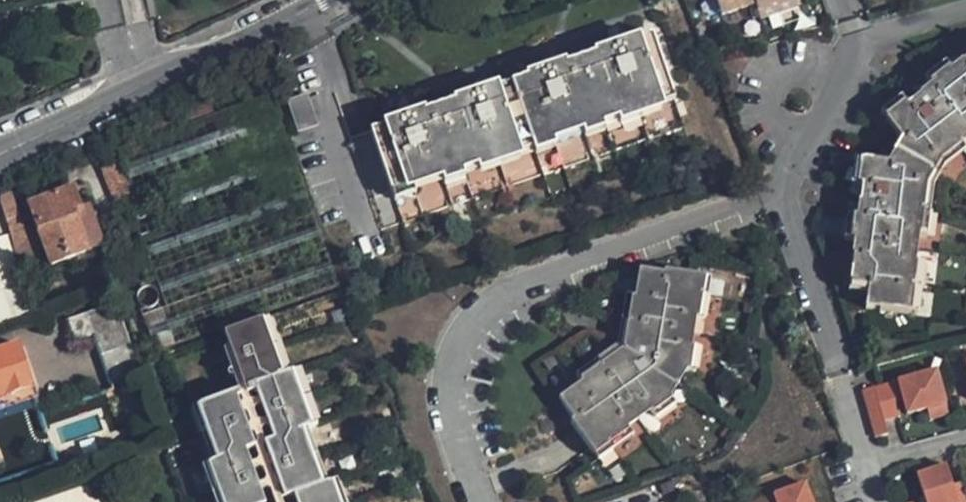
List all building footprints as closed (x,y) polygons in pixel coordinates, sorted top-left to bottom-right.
[(721,7),(736,3),(738,9),(759,3),(761,10),(794,0),(718,0),(721,7)] [(761,10),(763,18),(800,7),(798,0),(794,0),(761,10)] [(736,3),(721,7),(723,14),(738,9),(736,3)] [(350,137),(372,197),(393,190),(673,93),(653,32),(372,129),(350,137)] [(938,86),(959,70),(952,60),(932,76),(938,86)] [(870,309),(910,313),(915,263),(919,236),(925,185),(943,154),(965,137),(965,65),(959,70),(938,86),(915,103),(894,120),(910,140),(895,161),(869,158),(866,183),(863,213),(860,240),(855,278),(874,281),(872,291),(870,309)] [(908,94),(887,110),(894,120),(915,103),(908,94)] [(290,101),(299,129),(317,123),(308,95),(290,101)] [(965,153),(965,137),(943,154),(951,165),(965,153)] [(943,154),(925,185),(937,188),(951,165),(943,154)] [(866,183),(869,158),(857,157),(854,182),(866,183)] [(128,193),(127,171),(106,172),(107,194),(128,193)] [(25,197),(48,263),(103,244),(79,178),(25,197)] [(919,236),(931,238),(937,188),(925,185),(919,236)] [(31,251),(15,190),(0,194),(16,255),(31,251)] [(851,212),(847,238),(860,240),(863,213),(851,212)] [(29,318),(18,278),(8,240),(0,242),(0,328),(29,318)] [(915,263),(910,313),(921,314),(927,264),(915,263)] [(666,389),(682,367),(687,341),(692,317),(699,273),(663,267),(662,272),(638,267),(632,297),(622,348),(579,379),(556,396),(570,416),(566,418),(586,447),(622,422),(645,404),(666,389)] [(699,273),(692,317),(702,319),(709,275),(699,273)] [(874,281),(855,278),(854,290),(872,291),(874,281)] [(612,342),(572,370),(579,379),(622,348),(632,297),(621,295),(612,342)] [(296,368),(277,313),(268,316),(287,371),(296,368)] [(337,481),(329,484),(308,427),(316,424),(296,368),(287,371),(268,316),(224,332),(246,394),(256,391),(274,440),(264,443),(284,500),(294,496),(296,501),(345,501),(337,481)] [(694,370),(698,343),(687,341),(682,367),(694,370)] [(0,349),(0,397),(31,386),(16,344),(0,349)] [(910,401),(914,415),(932,409),(951,404),(942,372),(905,382),(910,401)] [(896,385),(902,403),(910,401),(905,382),(896,385)] [(888,416),(889,421),(906,417),(902,403),(896,385),(881,389),(885,405),(888,416)] [(244,450),(254,447),(236,397),(239,396),(236,388),(188,405),(209,463),(202,465),(216,501),(263,501),(244,450)] [(666,389),(645,404),(652,416),(673,401),(666,389)] [(881,389),(867,393),(872,409),(885,405),(881,389)] [(951,404),(932,409),(936,422),(955,416),(951,404)] [(888,416),(874,419),(880,437),(892,434),(889,421),(888,416)] [(594,457),(630,432),(622,422),(586,447),(594,457)] [(337,481),(316,424),(308,427),(329,484),(337,481)] [(957,481),(950,461),(921,470),(931,501),(957,501),(961,501),(965,501),(965,478),(957,481)] [(801,484),(750,501),(808,501),(801,484)]
